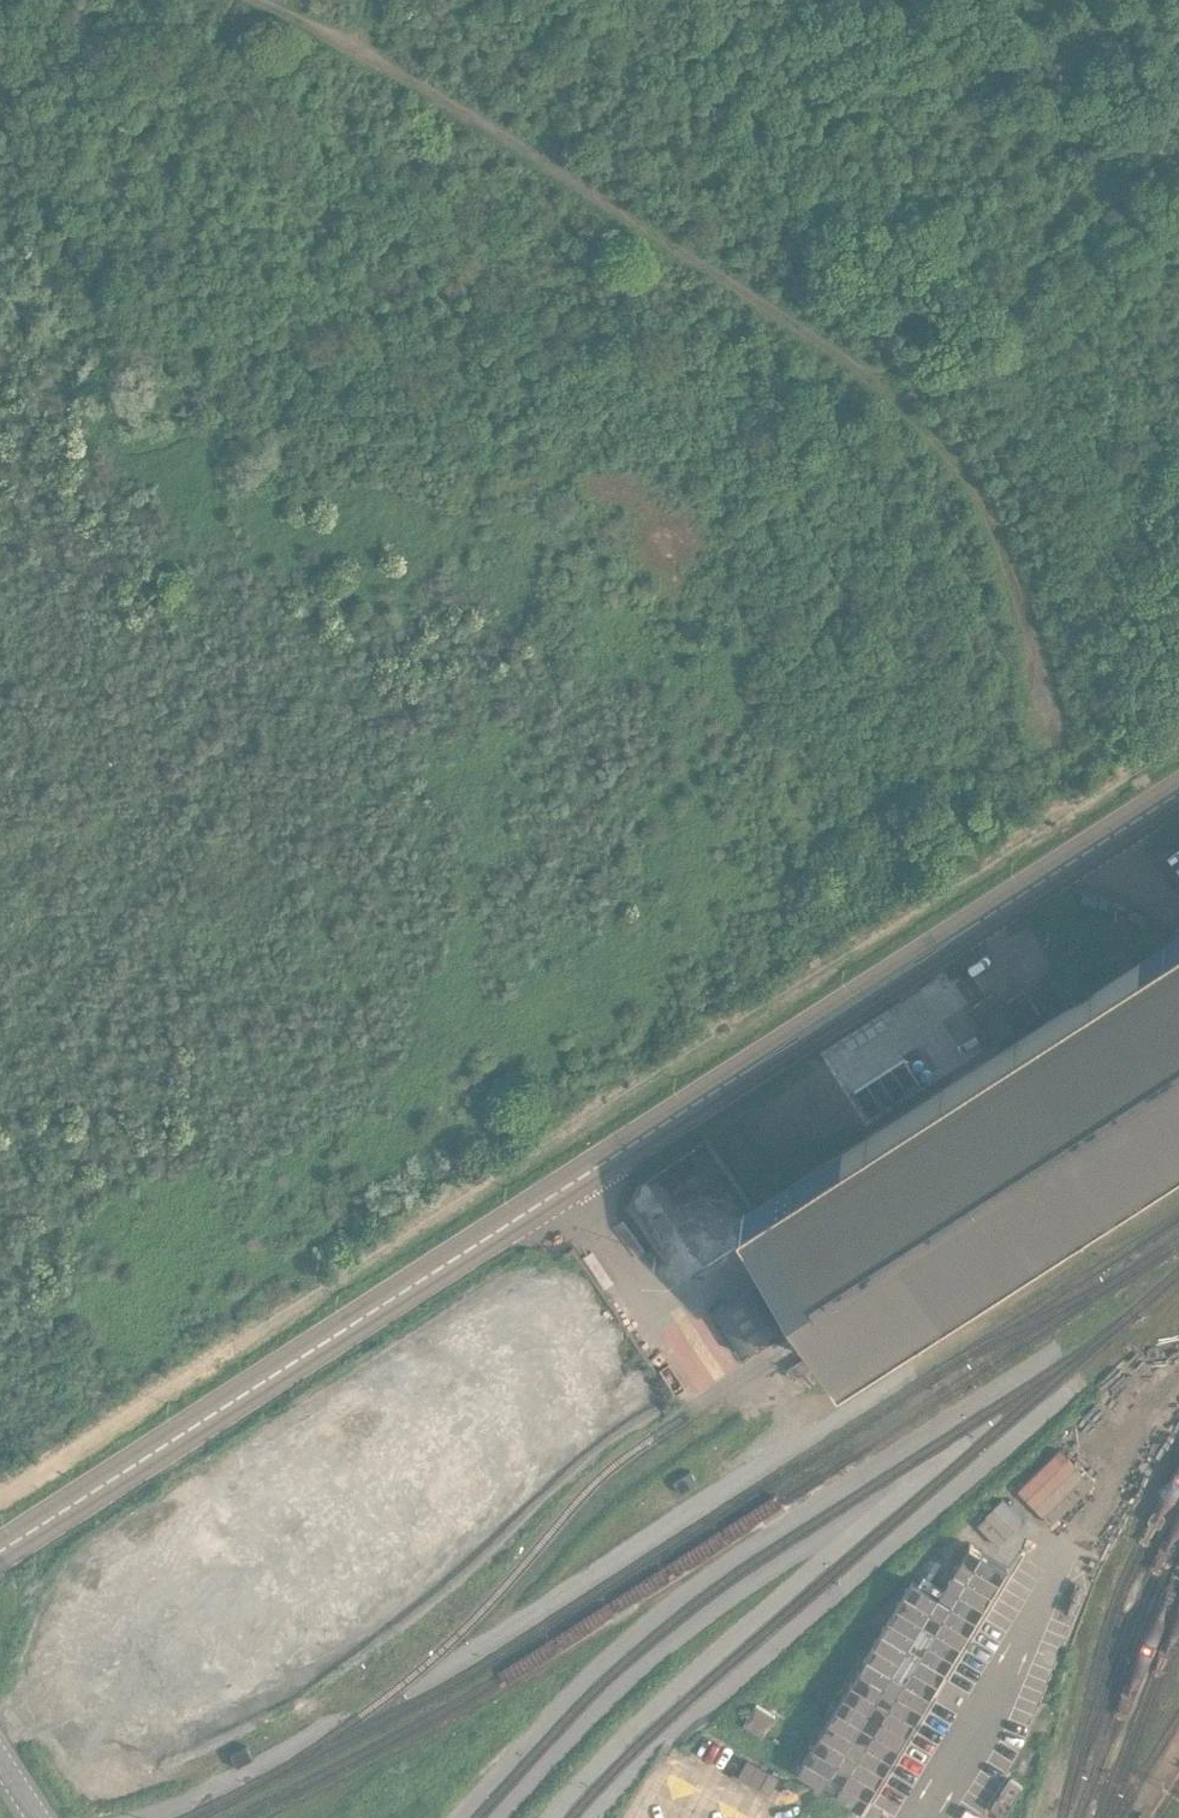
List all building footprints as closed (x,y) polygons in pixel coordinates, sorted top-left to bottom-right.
[(741,1214),(746,1221),(755,1234),(822,1338),(839,1366),(1178,1148),(1178,932),(1028,1029),(1024,1023),(1038,1013),(1022,988),(1002,1001),(994,990),(966,1008),(990,1045),(1012,1030),(1017,1037),(741,1214)] [(711,1309),(739,1351),(779,1325),(751,1283),(711,1309)] [(1035,1503),(1052,1488),(1066,1503),(1091,1480),(1060,1447),(1018,1486),(1035,1503)] [(688,1469),(672,1480),(679,1492),(696,1481),(688,1469)] [(997,1501),(1014,1517),(1026,1505),(1009,1489),(997,1501)] [(867,1651),(796,1769),(821,1784),(829,1771),(842,1779),(834,1792),(860,1808),(931,1690),(867,1651)] [(742,1724),(761,1736),(774,1715),(755,1703),(742,1724)] [(233,1766),(251,1757),(250,1755),(246,1747),(245,1744),(227,1754),(233,1766)]
